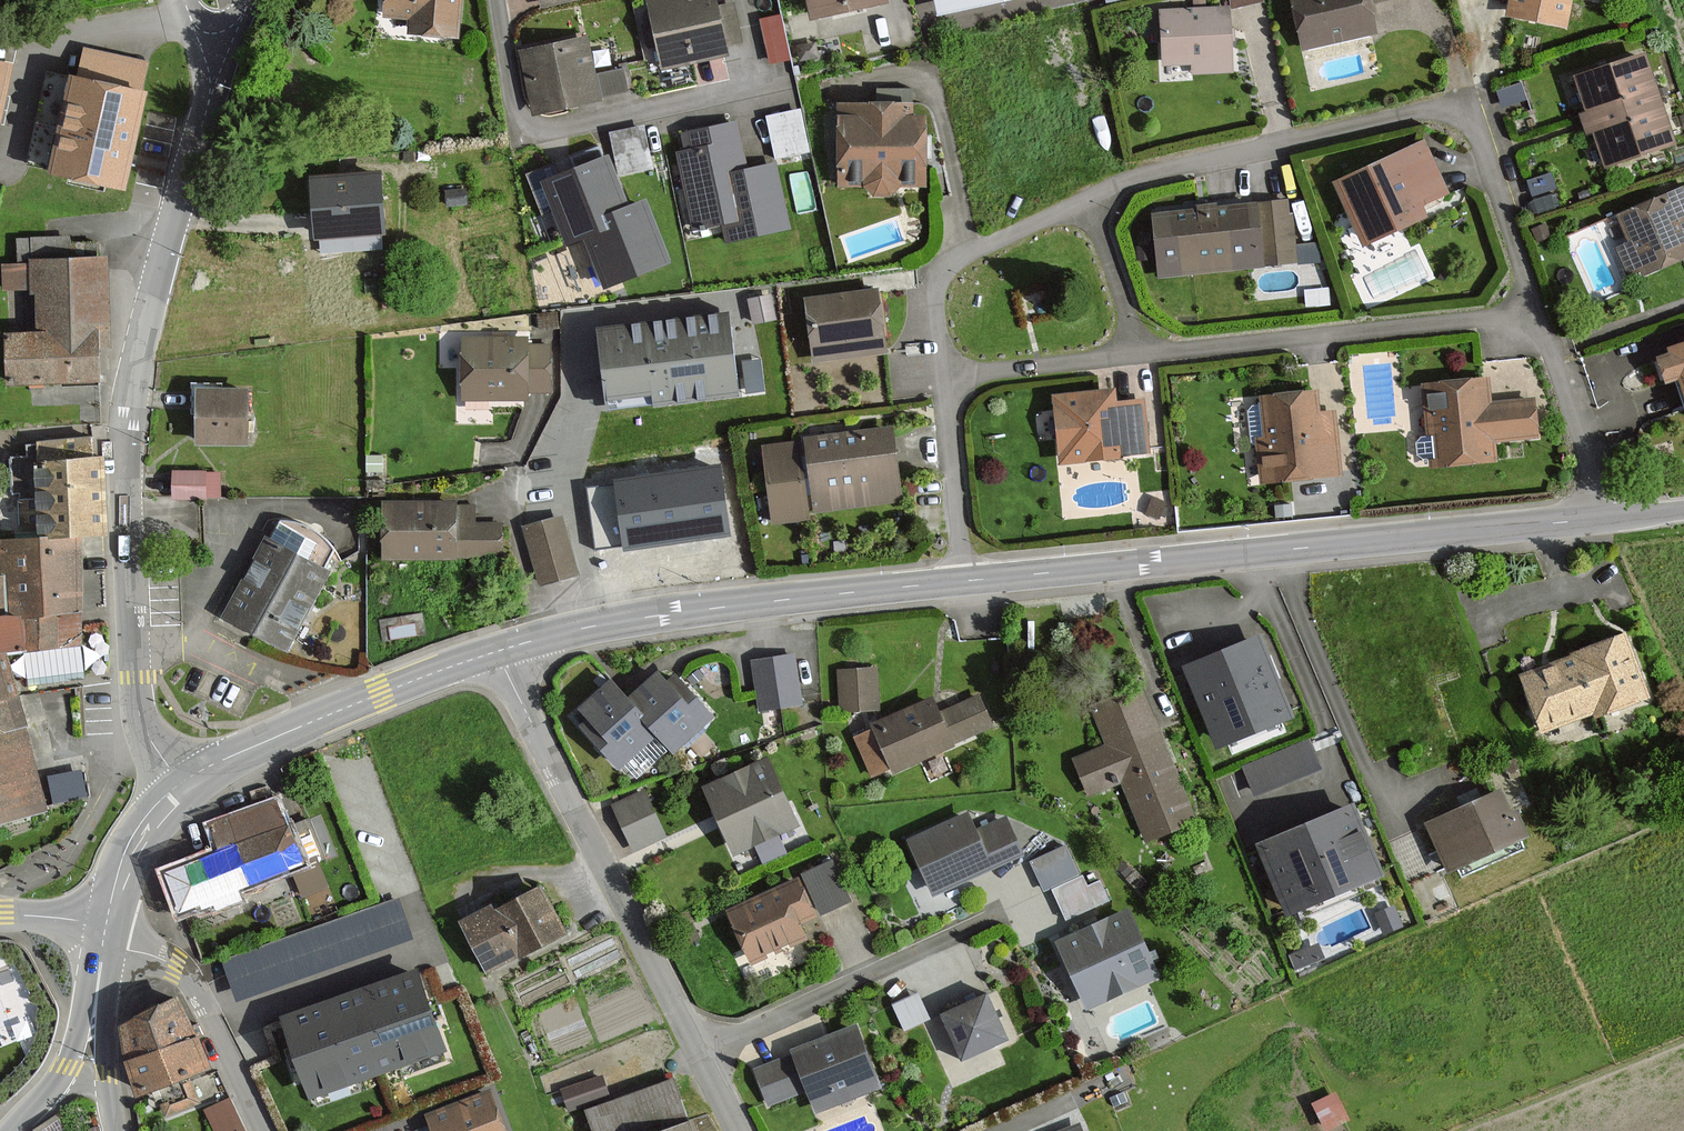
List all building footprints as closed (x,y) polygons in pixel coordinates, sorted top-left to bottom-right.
[(383,16),(412,19),(411,33),(455,36),(458,0),(385,0),(383,16)] [(664,65),(725,52),(714,0),(650,0),(664,65)] [(813,18),(886,2),(885,0),(809,0),(813,18)] [(940,14),(1003,0),(937,0),(940,14)] [(1304,45),(1375,30),(1369,0),(1294,0),(1304,45)] [(1510,16),(1567,26),(1571,0),(1513,0),(1510,16)] [(1231,7),(1161,10),(1163,60),(1233,57),(1231,7)] [(787,9),(764,12),(769,58),(792,56),(787,9)] [(536,112),(597,99),(596,94),(624,88),(621,71),(593,76),(585,37),(523,50),(536,112)] [(1645,56),(1579,78),(1607,164),(1673,143),(1645,56)] [(144,94),(73,78),(52,172),(123,188),(144,94)] [(778,156),(814,148),(803,102),(767,111),(778,156)] [(913,104),(839,104),(839,116),(839,183),(924,183),(924,116),(913,116),(913,104)] [(646,119),(611,126),(620,170),(655,163),(646,119)] [(790,229),(776,164),(746,171),(736,123),(685,133),(689,152),(680,154),(695,228),(723,222),(728,242),(790,229)] [(1422,142),(1337,182),(1365,242),(1425,215),(1420,204),(1446,192),(1422,142)] [(664,263),(641,202),(624,209),(604,158),(548,180),(572,240),(590,233),(610,284),(664,263)] [(311,183),(316,236),(383,230),(379,178),(311,183)] [(1620,250),(1633,280),(1683,259),(1683,189),(1620,215),(1632,245),(1620,250)] [(1298,262),(1291,201),(1257,204),(1153,215),(1160,277),(1263,266),(1298,262)] [(32,263),(36,335),(8,336),(11,382),(96,378),(95,359),(95,342),(108,341),(104,259),(32,263)] [(879,288),(804,297),(812,363),(888,353),(879,288)] [(738,391),(728,313),(600,328),(609,399),(655,393),(656,401),(738,391)] [(464,397),(524,398),(524,388),(546,388),(546,347),(525,347),(525,338),(465,337),(464,397)] [(1670,381),(1680,378),(1683,391),(1683,344),(1671,348),(1673,356),(1663,359),(1670,381)] [(769,386),(764,354),(744,357),(749,389),(769,386)] [(1427,386),(1437,467),(1491,461),(1489,445),(1538,440),(1534,400),(1492,405),(1489,379),(1427,386)] [(247,391),(199,390),(198,443),(246,444),(247,391)] [(1150,454),(1144,401),(1115,404),(1113,390),(1055,396),(1062,462),(1120,456),(1150,454)] [(1317,393),(1264,398),(1269,440),(1260,441),(1265,481),(1338,473),(1331,412),(1319,413),(1317,393)] [(889,429),(803,438),(804,442),(764,447),(771,522),(812,518),(811,509),(896,500),(889,429)] [(81,610),(77,562),(74,537),(105,535),(101,497),(97,456),(37,462),(44,539),(7,543),(14,616),(81,610)] [(629,478),(615,479),(616,486),(590,489),(597,547),(625,543),(626,550),(729,536),(720,465),(706,467),(662,473),(629,478)] [(222,472),(174,471),(174,499),(222,499),(222,472)] [(385,503),(385,558),(456,557),(500,556),(500,525),(474,525),(473,508),(454,508),(454,502),(385,503)] [(561,518),(525,527),(540,583),(575,574),(561,518)] [(319,543),(279,522),(228,616),(287,647),(328,571),(309,561),(319,543)] [(1576,659),(1526,678),(1546,729),(1594,711),(1597,717),(1650,698),(1626,632),(1573,652),(1576,659)] [(1256,637),(1188,665),(1221,745),(1289,717),(1256,637)] [(795,653),(752,660),(759,710),(802,704),(795,653)] [(47,809),(25,727),(17,697),(14,685),(6,655),(0,657),(0,821),(47,809)] [(716,716),(700,698),(667,662),(626,698),(659,735),(675,753),(716,716)] [(878,666),(838,669),(841,713),(881,710),(878,666)] [(571,716),(620,770),(659,735),(626,698),(610,681),(571,716)] [(1094,707),(1109,745),(1077,759),(1091,794),(1122,781),(1147,841),(1196,821),(1141,687),(1094,707)] [(995,726),(979,692),(940,711),(933,696),(871,726),(872,729),(854,737),(873,777),(891,769),(894,774),(942,751),(956,745),(995,726)] [(1310,738),(1242,766),(1255,798),(1324,770),(1310,738)] [(767,758),(705,787),(736,853),(798,824),(767,758)] [(52,769),(55,795),(89,791),(86,765),(52,769)] [(610,805),(634,853),(668,836),(645,788),(610,805)] [(1500,793),(1430,823),(1450,869),(1528,835),(1517,810),(1509,813),(1500,793)] [(303,896),(325,888),(316,863),(323,860),(307,819),(288,826),(278,800),(210,825),(220,851),(159,874),(174,914),(198,905),(202,915),(244,900),(240,891),(293,871),(303,896)] [(1353,805),(1259,843),(1286,911),(1381,873),(1353,805)] [(909,841),(933,895),(1021,855),(1005,819),(976,833),(967,814),(909,841)] [(1066,844),(1030,861),(1043,891),(1079,874),(1066,844)] [(849,900),(831,861),(804,874),(821,912),(849,900)] [(803,936),(797,922),(813,915),(798,881),(728,912),(745,951),(752,959),(803,936)] [(568,933),(542,885),(462,927),(488,976),(568,933)] [(397,901),(227,962),(240,998),(410,937),(397,901)] [(1059,942),(1089,1008),(1155,978),(1125,912),(1059,942)] [(441,1047),(414,974),(285,1021),(312,1094),(441,1047)] [(919,992),(893,1004),(906,1032),(932,1020),(919,992)] [(987,995),(944,1015),(963,1059),(1007,1039),(987,995)] [(121,1029),(126,1062),(196,1039),(174,1002),(121,1029)] [(854,1024),(791,1049),(793,1055),(756,1070),(769,1103),(807,1088),(816,1112),(879,1087),(854,1024)] [(194,1072),(207,1067),(196,1039),(126,1062),(138,1095),(159,1087),(194,1072)] [(687,1124),(673,1083),(589,1113),(595,1130),(690,1130),(687,1124)] [(1339,1087),(1314,1097),(1325,1124),(1350,1114),(1339,1087)] [(433,1130),(505,1130),(489,1092),(427,1116),(433,1130)]
